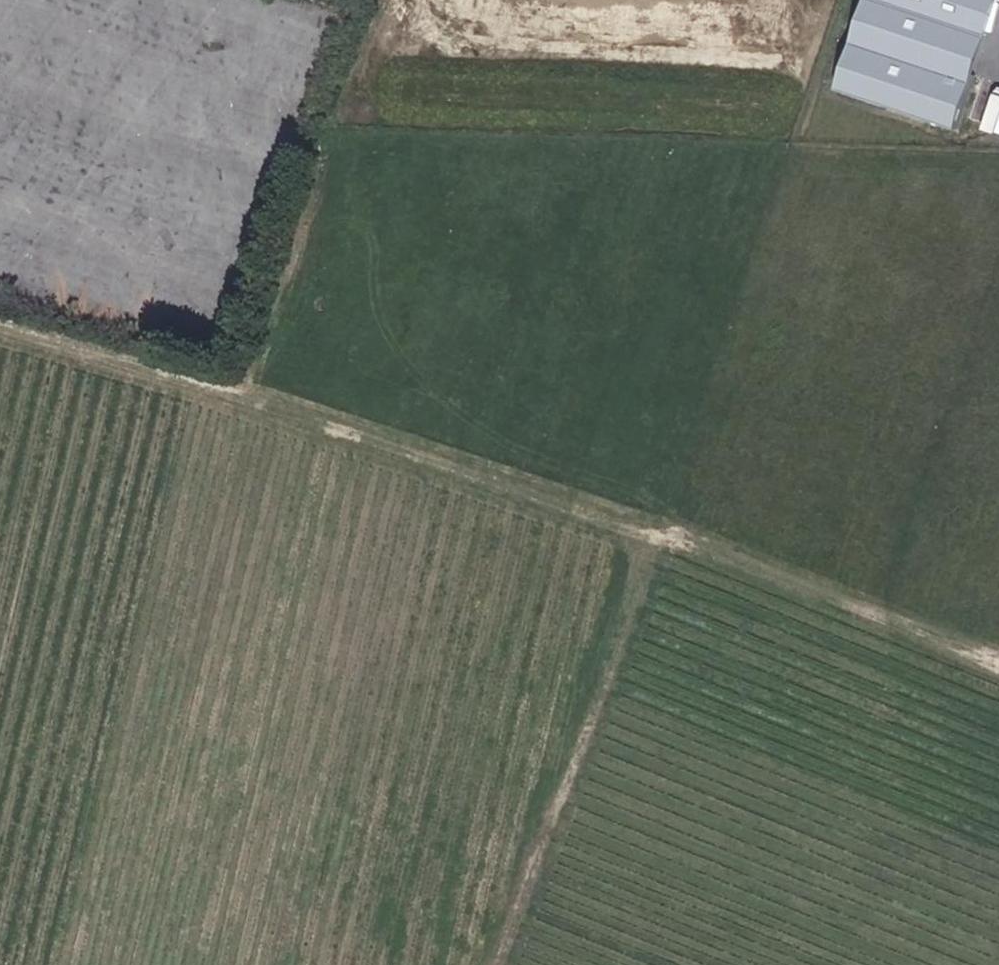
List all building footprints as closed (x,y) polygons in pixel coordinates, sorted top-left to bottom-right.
[(987,36),(998,0),(879,0),(987,36)]
